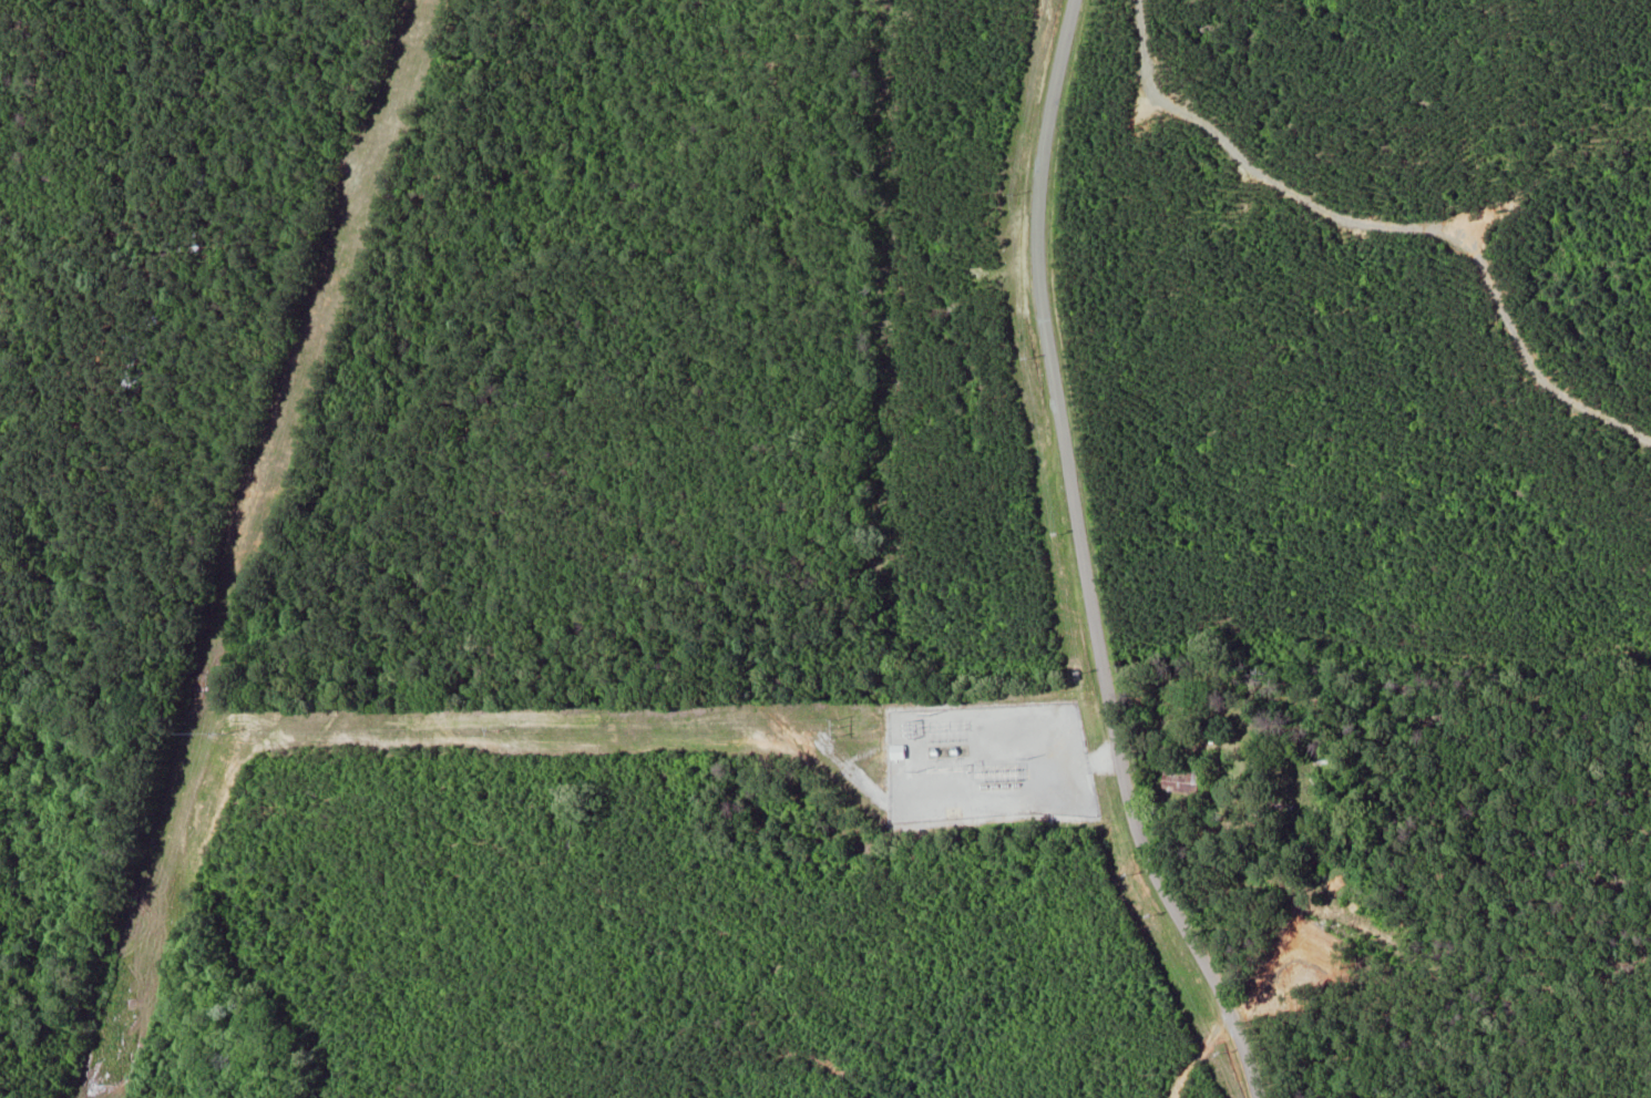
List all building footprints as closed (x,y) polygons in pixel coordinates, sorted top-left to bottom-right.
[(1201,794),(1203,772),(1170,770),(1169,793),(1201,794)]
